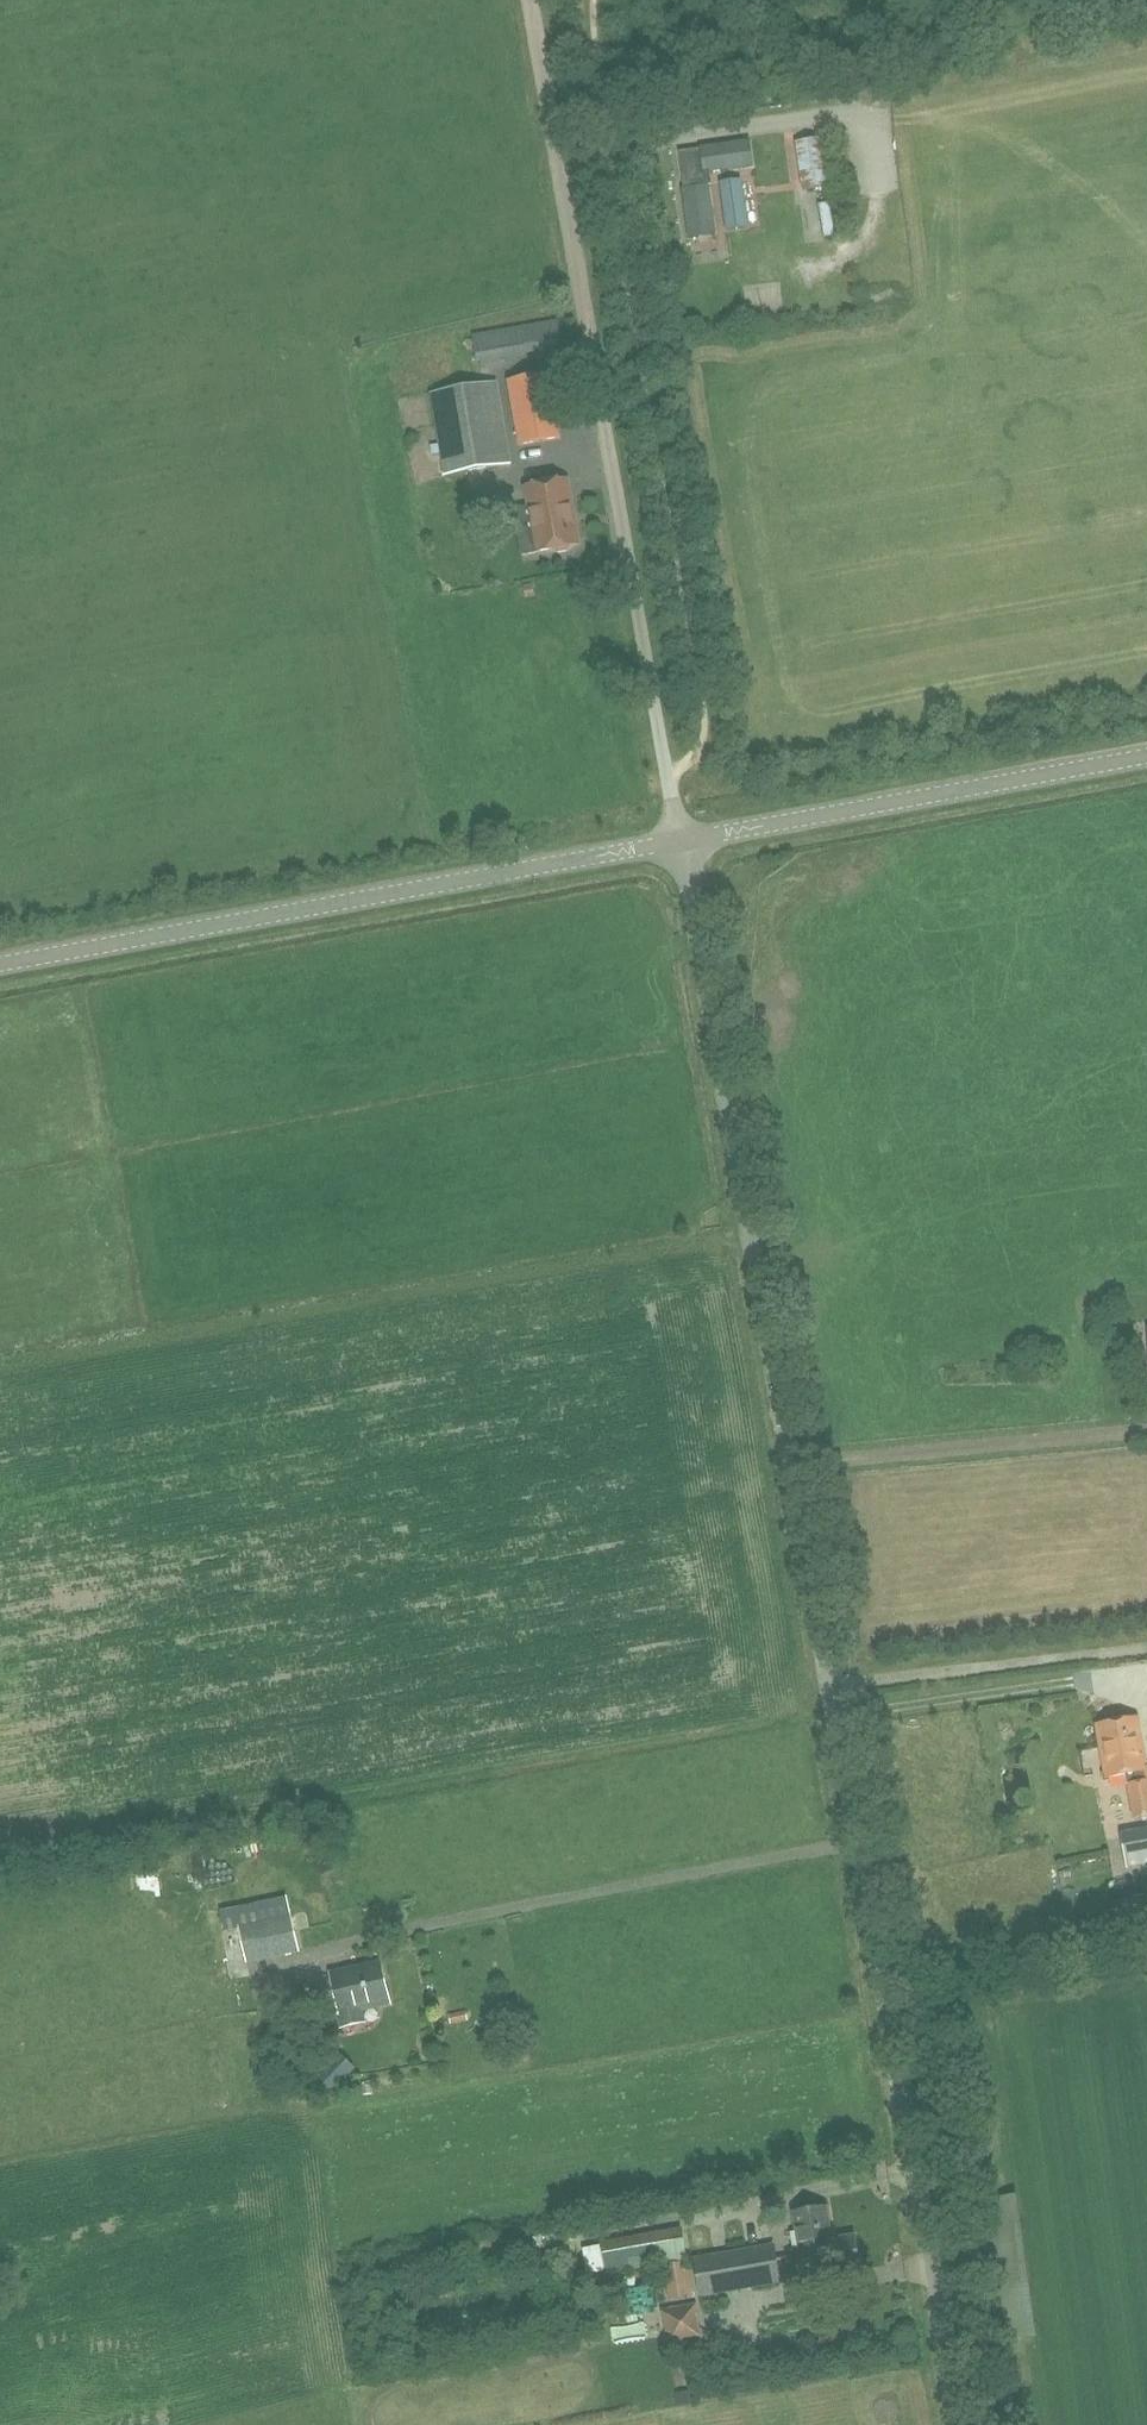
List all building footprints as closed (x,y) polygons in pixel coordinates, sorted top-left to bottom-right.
[(804,192),(832,187),(824,139),(796,143),(804,192)] [(689,240),(718,235),(711,185),(712,185),(711,174),(753,168),(749,141),(701,148),(701,149),(680,152),(685,189),(682,189),(689,240)] [(728,231),(748,228),(741,180),(721,183),(728,231)] [(829,203),(834,235),(846,233),(840,201),(829,203)] [(559,322),(473,336),(478,363),(563,349),(559,322)] [(519,446),(560,439),(549,375),(509,382),(519,446)] [(446,476),(510,465),(496,383),(432,395),(446,476)] [(565,553),(569,547),(577,546),(566,481),(525,488),(536,553),(551,550),(556,554),(565,553)] [(1139,1717),(1096,1725),(1106,1778),(1127,1774),(1135,1817),(1146,1815),(1146,1762),(1139,1717)] [(1121,1832),(1127,1865),(1139,1863),(1140,1874),(1146,1873),(1146,1827),(1121,1832)] [(247,1960),(298,1950),(288,1899),(237,1909),(247,1960)] [(341,2013),(390,2002),(381,1964),(332,1976),(341,2013)] [(936,2012),(945,2010),(943,2002),(934,2003),(936,2012)] [(333,2063),(318,2079),(331,2091),(346,2076),(333,2063)] [(832,2236),(827,2203),(794,2209),(801,2257),(812,2255),(812,2258),(816,2262),(820,2261),(822,2271),(861,2265),(855,2232),(832,2236)] [(700,2295),(780,2281),(774,2246),(694,2259),(700,2295)] [(663,2264),(669,2300),(694,2296),(688,2260),(663,2264)] [(702,2306),(674,2323),(690,2349),(718,2332),(702,2306)]
